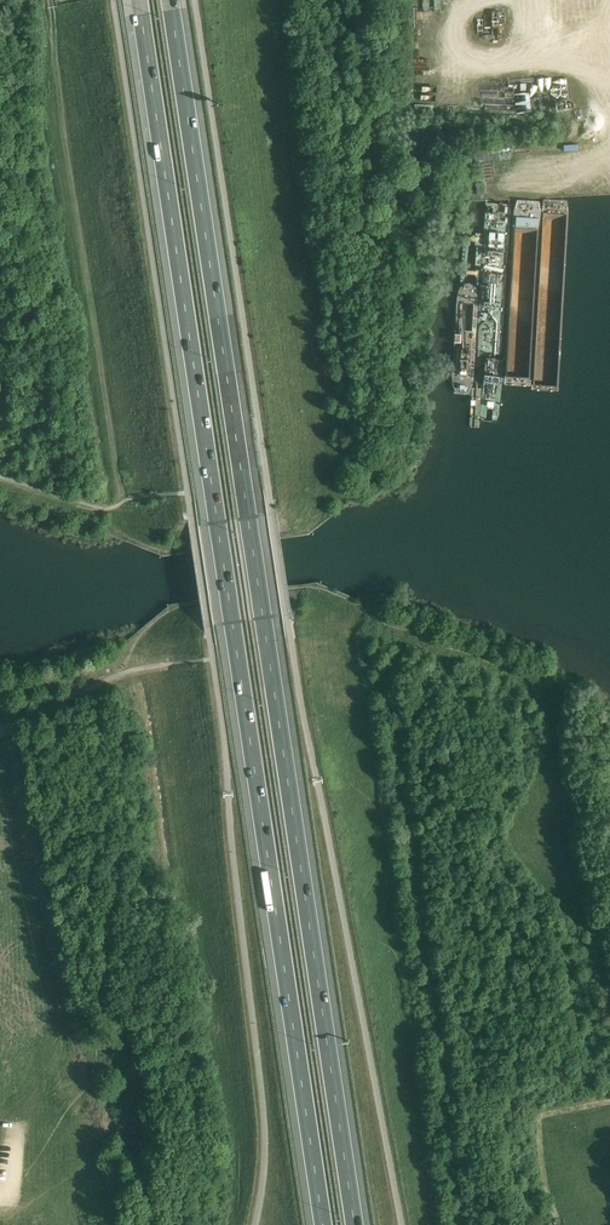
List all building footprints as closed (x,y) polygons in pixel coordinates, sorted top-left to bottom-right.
[(585,32),(572,30),(571,40),(583,42),(585,32)] [(478,182),(479,193),(491,192),(491,181),(478,182)]
